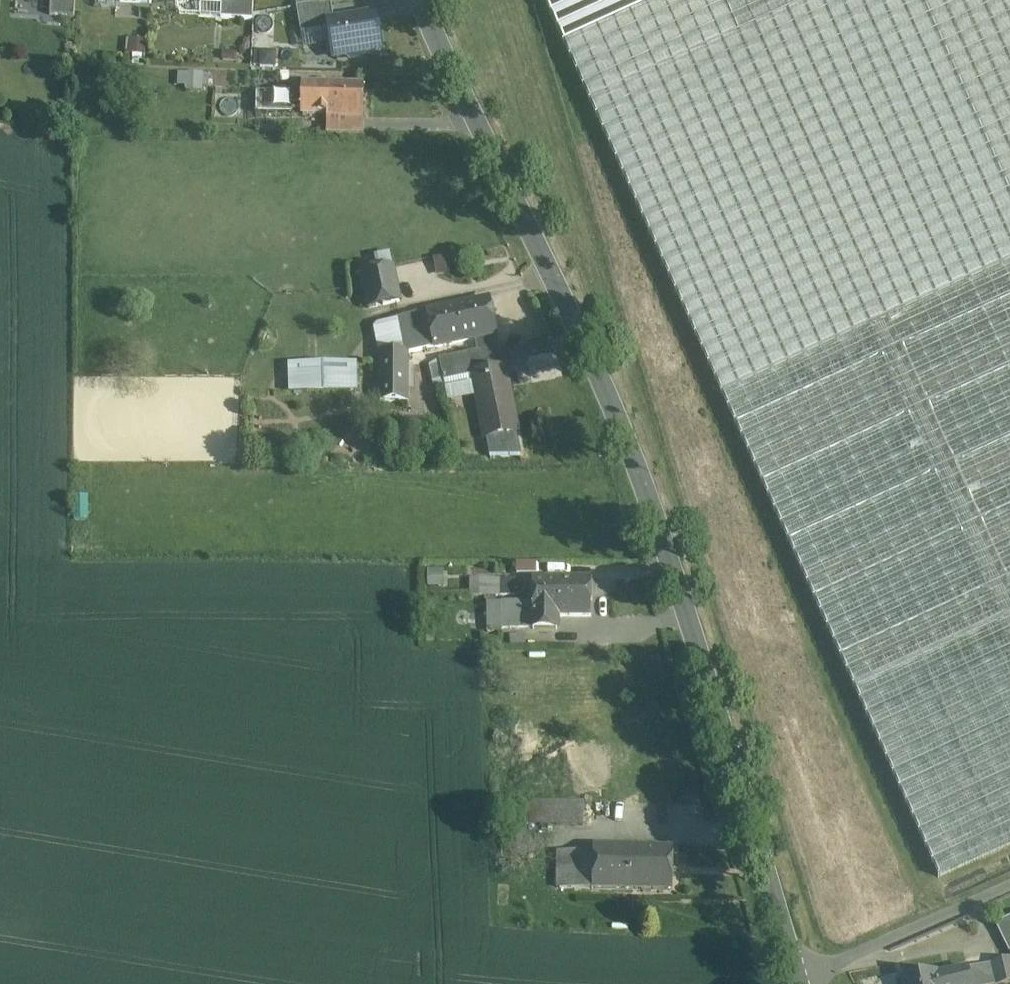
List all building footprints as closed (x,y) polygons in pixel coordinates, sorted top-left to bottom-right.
[(74,18),(75,0),(50,0),(49,17),(74,18)] [(223,5),(221,5),(220,19),(252,21),(253,0),(223,0),(223,5)] [(596,28),(563,43),(854,686),(1009,615),(1009,198),(920,0),(583,0),(596,28)] [(1009,198),(1009,0),(920,0),(1009,198)] [(320,4),(296,7),(300,34),(328,29),(327,22),(333,21),(330,4),(320,5),(320,4)] [(333,21),(327,22),(328,29),(330,40),(327,45),(328,52),(333,56),(333,58),(346,56),(350,59),(362,57),(366,52),(380,50),(375,15),(333,21)] [(144,42),(131,41),(131,49),(126,48),(126,55),(143,56),(144,42)] [(276,66),(276,51),(253,51),(252,65),(276,66)] [(174,75),(174,86),(183,86),(183,92),(200,92),(200,88),(206,88),(206,76),(200,76),(200,74),(174,75)] [(363,86),(303,85),(302,115),(326,115),(327,118),(362,118),(363,86)] [(292,94),(256,94),(256,114),(292,114),(292,94)] [(362,118),(327,118),(327,133),(362,134),(362,118)] [(453,256),(433,260),(435,270),(455,266),(453,256)] [(392,267),(361,274),(369,308),(399,302),(392,267)] [(489,300),(427,313),(434,348),(474,340),(496,335),(489,300)] [(427,313),(396,319),(402,352),(403,354),(407,353),(434,348),(427,313)] [(496,335),(474,340),(476,351),(499,347),(496,335)] [(476,351),(467,353),(471,374),(503,367),(499,347),(476,351)] [(402,352),(390,352),(390,351),(378,351),(379,360),(380,402),(406,401),(407,353),(403,354),(402,352)] [(471,374),(467,353),(435,360),(442,393),(474,386),(471,374)] [(354,373),(322,374),(322,392),(355,391),(355,363),(354,363),(354,373)] [(503,367),(471,374),(474,386),(485,440),(487,440),(516,434),(503,367)] [(322,374),(290,374),(291,392),(322,392),(322,374)] [(516,434),(487,440),(491,461),(521,455),(516,434)] [(536,562),(516,562),(517,574),(536,574),(536,562)] [(438,586),(438,571),(428,571),(428,586),(438,586)] [(479,597),(479,579),(470,579),(470,597),(479,597)] [(501,596),(501,579),(479,579),(479,597),(501,596)] [(514,579),(501,579),(501,596),(515,596),(514,579)] [(591,579),(533,579),(533,604),(546,604),(546,596),(591,596),(591,579)] [(546,596),(546,604),(533,604),(533,628),(533,629),(557,629),(556,617),(591,617),(591,596),(546,596)] [(502,603),(486,604),(487,633),(501,632),(502,629),(502,628),(502,603)] [(520,604),(520,603),(502,603),(502,628),(520,628),(520,604)] [(533,604),(520,604),(520,628),(533,628),(533,604)] [(854,686),(940,875),(1009,843),(1009,615),(854,686)] [(584,803),(523,802),(523,803),(524,824),(584,824),(584,822),(592,822),(592,805),(584,806),(584,803)] [(523,803),(511,803),(511,824),(524,824),(523,803)] [(630,847),(593,846),(593,852),(578,852),(576,888),(629,890),(630,847)] [(672,849),(630,847),(629,890),(671,891),(672,849)] [(578,852),(553,851),(552,888),(576,888),(578,852)] [(992,923),(1005,950),(1009,948),(1009,914),(992,923)] [(992,962),(997,983),(998,983),(1009,981),(1009,958),(992,962)] [(967,967),(971,983),(997,983),(992,962),(967,967)] [(938,974),(940,983),(971,983),(967,967),(938,974)] [(902,978),(903,983),(940,983),(938,974),(937,971),(902,978)]
